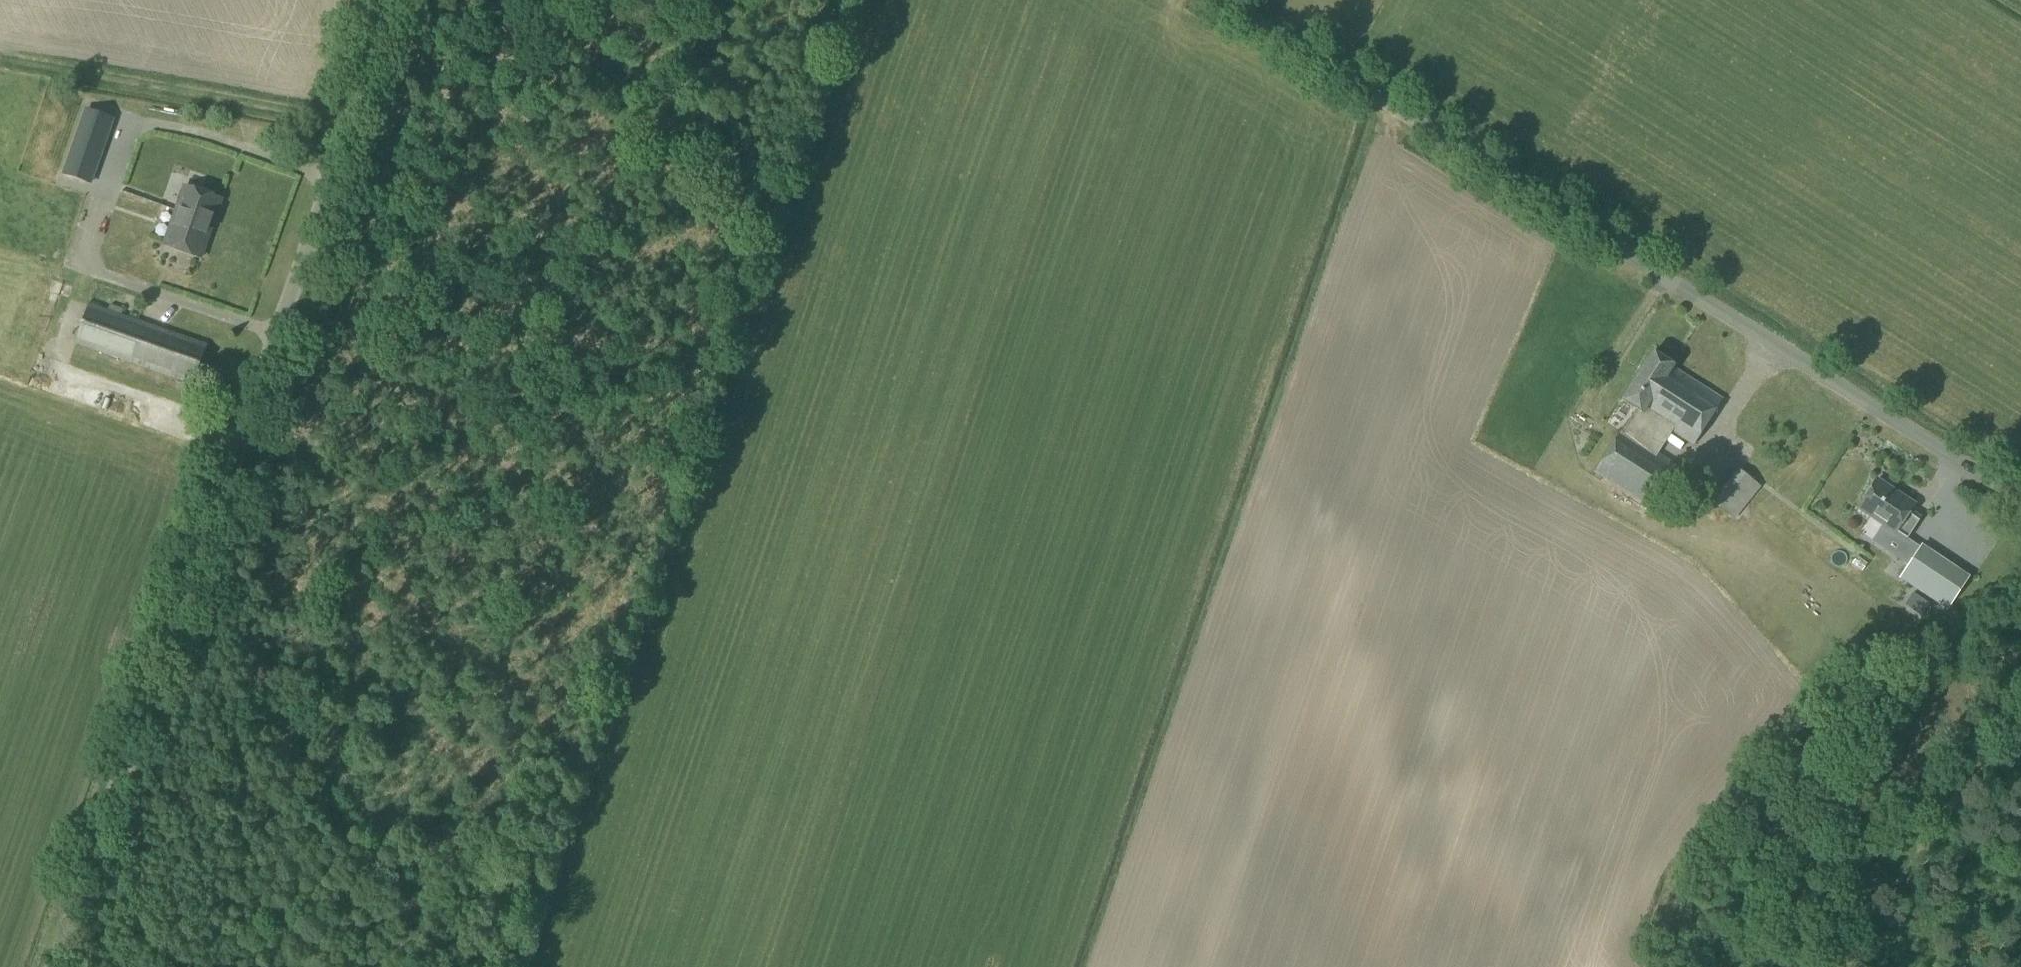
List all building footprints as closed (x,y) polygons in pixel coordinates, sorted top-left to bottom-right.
[(85,110),(63,174),(76,178),(98,115),(85,110)] [(185,187),(175,217),(164,246),(201,259),(222,200),(185,187)] [(193,384),(206,346),(89,306),(76,344),(193,384)] [(1621,401),(1637,410),(1622,433),(1621,432),(1595,473),(1652,510),(1678,469),(1637,442),(1652,420),(1693,445),(1722,400),(1672,369),(1673,367),(1652,353),(1621,401)] [(41,369),(55,373),(58,360),(44,357),(41,369)] [(1734,521),(1761,487),(1738,469),(1711,503),(1734,521)] [(1858,509),(1895,533),(1894,535),(1905,543),(1919,522),(1908,515),(1914,506),(1876,481),(1858,509)] [(1920,548),(1901,578),(1948,609),(1967,579),(1920,548)]
